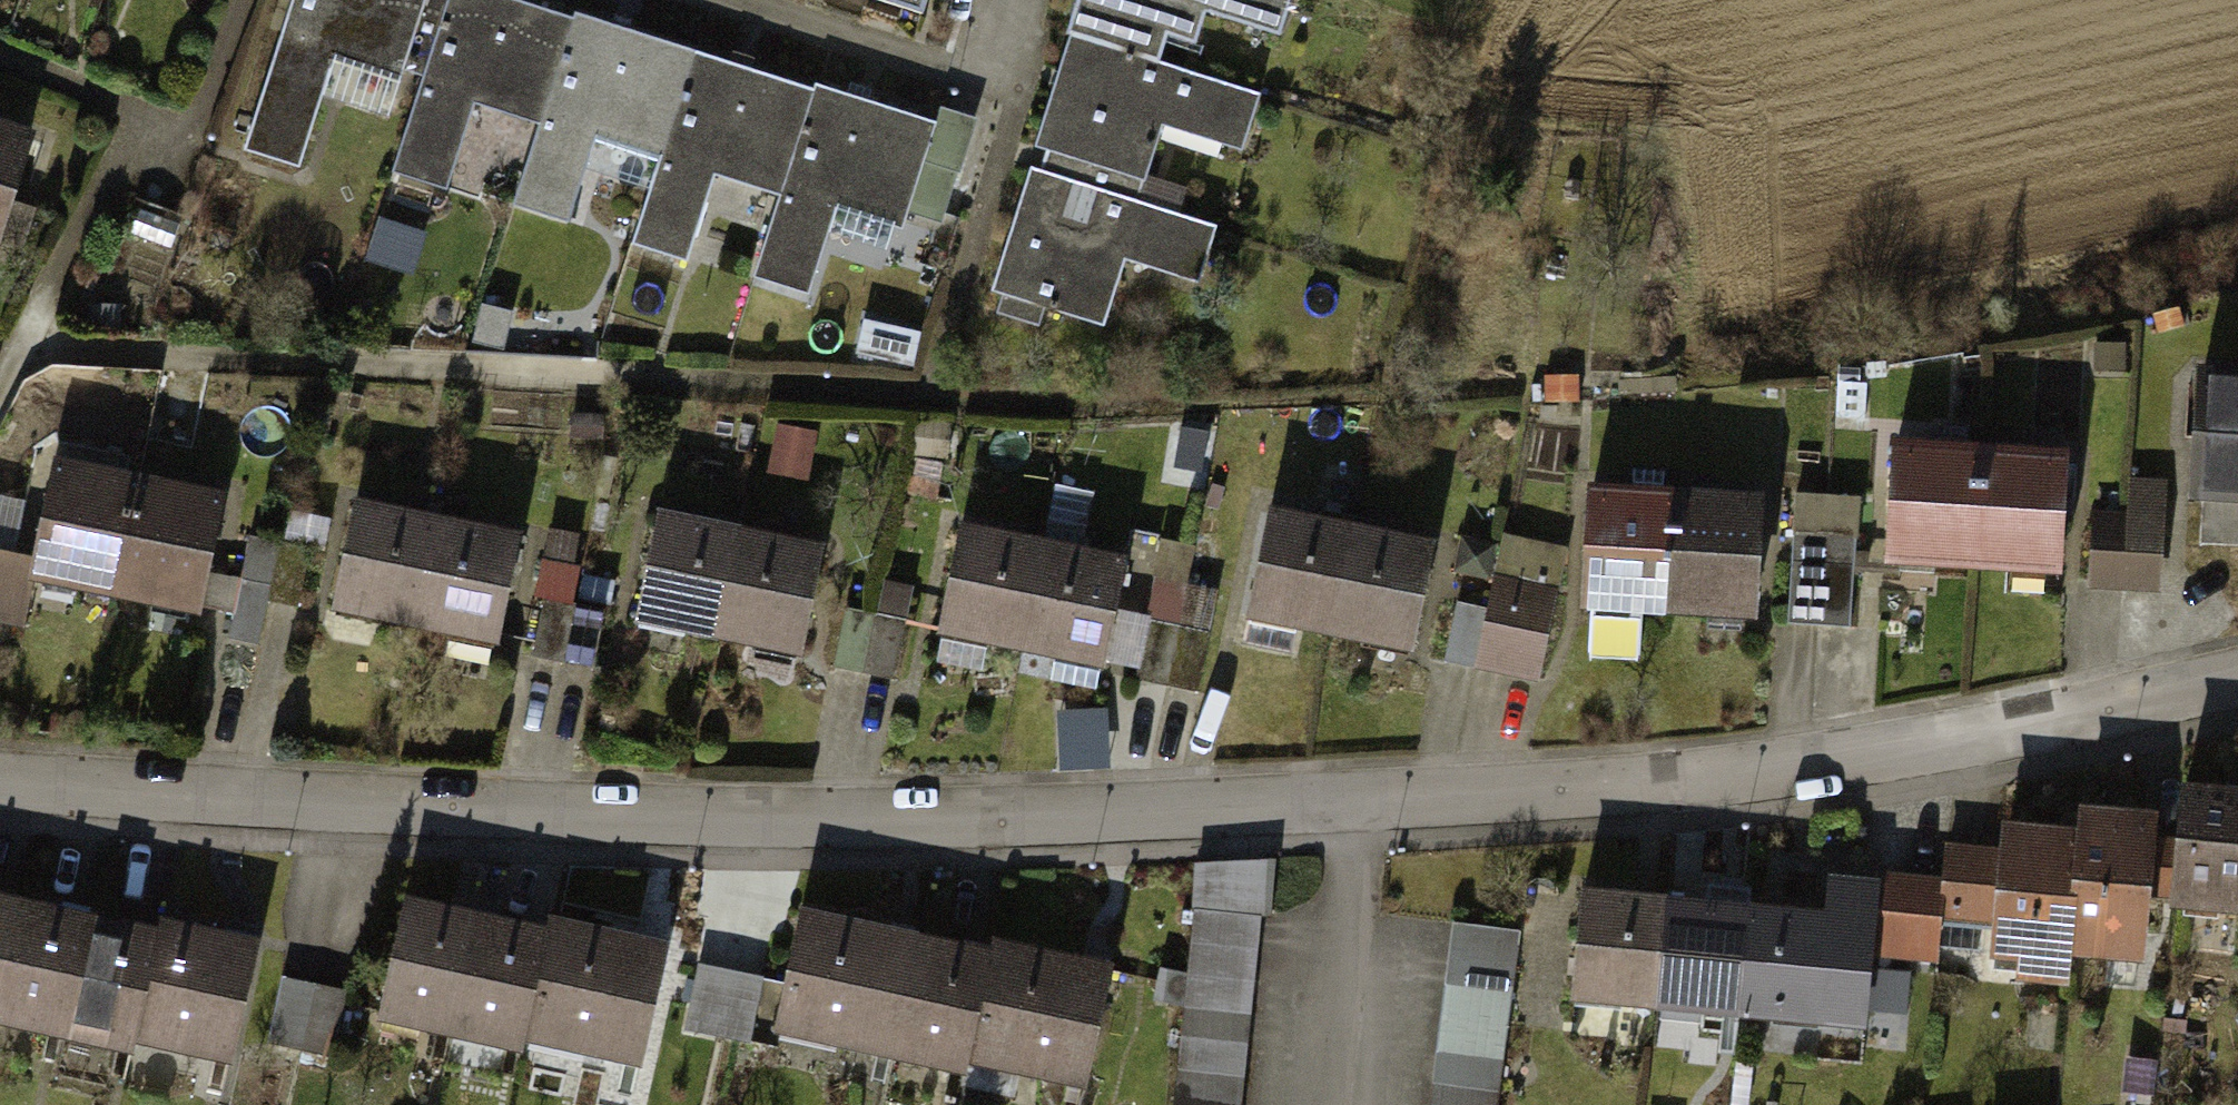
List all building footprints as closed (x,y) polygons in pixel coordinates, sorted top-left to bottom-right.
[(529,0),(302,0),(258,149),(301,162),(333,51),(447,84),(422,170),(455,179),(476,110),(551,131),(528,212),(578,227),(601,149),(669,169),(646,250),(701,266),(723,190),(788,209),(764,294),(830,313),(849,248),(913,266),(955,123),(529,0)] [(939,15),(944,0),(890,0),(939,15)] [(1020,288),(1119,317),(1137,257),(1223,283),(1239,231),(1150,204),(1155,188),(1174,126),(1258,151),(1276,93),(1169,61),(1176,39),(1208,49),(1218,16),(1298,40),(1310,0),(1107,0),(1020,288)] [(0,133),(0,243),(15,247),(43,146),(0,133)] [(2198,391),(2193,493),(2237,495),(2237,393),(2198,391)] [(1984,570),(1990,463),(1899,458),(1893,565),(1984,570)] [(2075,575),(2081,468),(1990,463),(1984,570),(2075,575)] [(150,496),(62,482),(47,578),(135,591),(150,496)] [(2140,518),(2091,517),(2089,588),(2168,590),(2171,483),(2141,482),(2140,518)] [(238,510),(150,496),(135,591),(223,605),(238,510)] [(21,549),(27,503),(0,499),(0,546),(21,549)] [(1686,611),(1692,507),(1598,502),(1592,606),(1686,611)] [(1781,616),(1786,512),(1692,507),(1686,611),(1781,616)] [(420,629),(439,536),(352,518),(332,611),(420,629)] [(1340,639),(1357,542),(1269,527),(1252,624),(1340,639)] [(726,636),(746,549),(655,529),(635,616),(726,636)] [(507,647),(526,554),(439,536),(420,629),(507,647)] [(1494,608),(1458,604),(1450,665),(1551,678),(1568,544),(1503,536),(1494,608)] [(1189,601),(1196,546),(1159,542),(1141,682),(1204,690),(1216,605),(1189,601)] [(1429,654),(1445,557),(1357,542),(1340,639),(1429,654)] [(1030,653),(1047,563),(957,546),(940,636),(1030,653)] [(817,656),(837,569),(746,549),(726,636),(817,656)] [(0,555),(0,618),(21,622),(32,561),(0,555)] [(1121,670),(1138,580),(1047,563),(1030,653),(1121,670)] [(1803,622),(1855,623),(1855,567),(1804,567),(1803,622)] [(1065,710),(1064,765),(1111,766),(1112,710),(1065,710)] [(2198,813),(2188,905),(2237,910),(2237,797),(2200,793),(2198,813)] [(1948,897),(1887,893),(1883,958),(1947,962),(1949,924),(2018,929),(2014,989),(2092,995),(2094,957),(2166,962),(2176,814),(2103,809),(2101,834),(2016,828),(2014,856),(1951,851),(1948,897)] [(1201,875),(1181,1104),(1241,1104),(1261,881),(1201,875)] [(1657,999),(1666,907),(1581,898),(1571,990),(1657,999)] [(241,1064),(263,952),(0,901),(0,1017),(241,1064)] [(1742,1007),(1751,915),(1666,907),(1657,999),(1742,1007)] [(558,947),(408,908),(382,1010),(544,1052),(552,1021),(658,1048),(680,958),(563,929),(558,947)] [(1827,1016),(1837,924),(1751,915),(1742,1007),(1827,1016)] [(1007,967),(801,922),(778,1028),(981,1073),(984,1061),(1105,1088),(1129,980),(1010,954),(1007,967)] [(1457,925),(1436,1104),(1500,1104),(1521,932),(1457,925)] [(765,986),(701,975),(691,1029),(756,1040),(765,986)] [(331,1060),(345,998),(283,984),(269,1047),(331,1060)]
